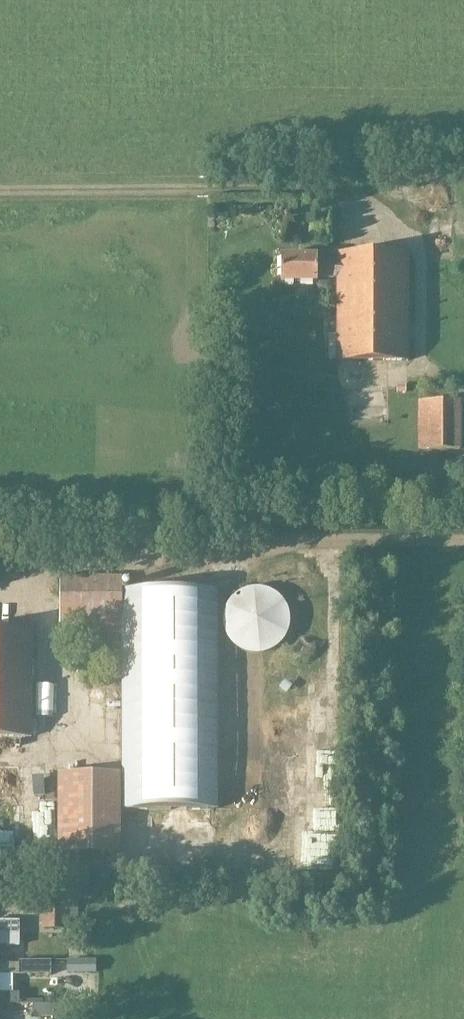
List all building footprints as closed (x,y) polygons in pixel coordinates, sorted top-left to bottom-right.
[(408,360),(408,253),(336,253),(336,259),(316,259),(316,255),(279,255),(279,281),(316,281),(316,278),(336,278),(336,360),(408,360)] [(460,449),(460,400),(417,400),(417,449),(460,449)] [(120,576),(59,576),(59,630),(125,631),(124,809),(212,809),(212,589),(120,588),(120,576)] [(252,654),(259,654),(265,652),(271,650),(277,645),(282,640),(285,635),(287,628),(288,621),(287,615),(286,610),(283,604),(280,600),(276,596),(271,593),(266,590),(260,589),(254,589),(248,589),(244,591),(238,593),(233,597),(230,601),(227,605),(224,610),(223,614),(222,621),(223,627),(225,635),(229,641),(234,646),(239,650),(245,652),(252,654)] [(31,736),(31,629),(0,629),(0,736),(31,736)] [(58,772),(57,853),(118,854),(118,772),(58,772)] [(42,900),(42,928),(66,929),(66,900),(42,900)] [(6,944),(18,944),(18,920),(0,920),(0,963),(24,963),(24,959),(17,959),(17,963),(6,963),(6,944)] [(50,973),(50,959),(24,959),(24,963),(0,963),(0,973),(50,973)] [(4,1002),(18,1002),(18,992),(0,992),(0,1018),(2,1018),(2,1006),(4,1002)] [(69,1004),(32,1004),(32,1016),(52,1017),(52,1018),(69,1018),(69,1004)]
